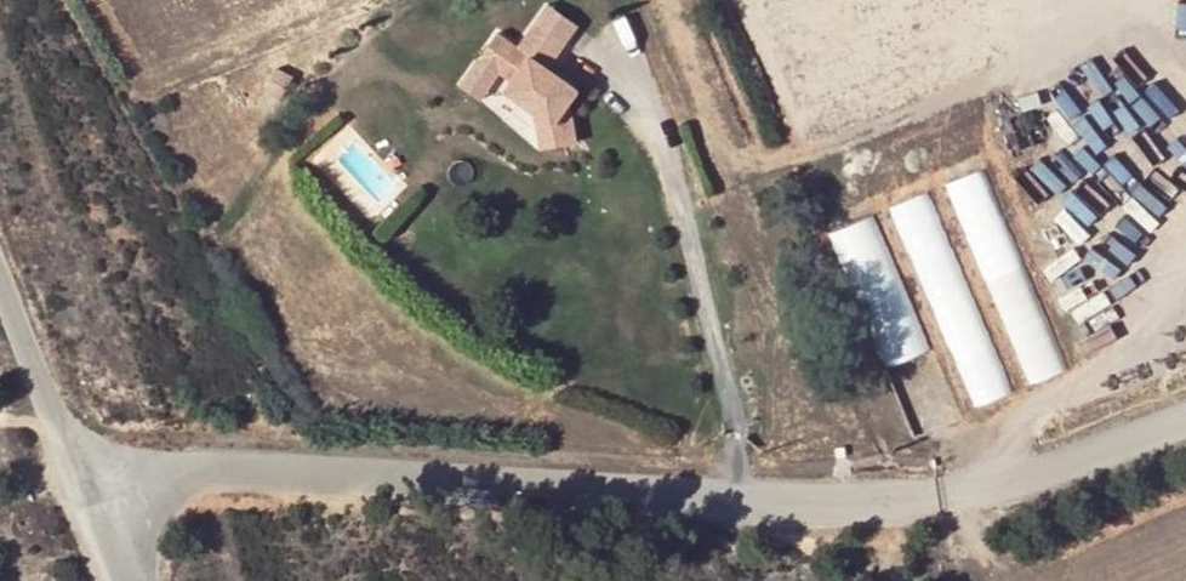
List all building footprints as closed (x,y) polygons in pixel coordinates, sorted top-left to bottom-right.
[(550,13),(538,29),(567,50),(579,34),(550,13)] [(519,56),(499,41),(480,66),(500,80),(512,89),(505,99),(534,120),(541,158),(576,151),(569,111),(578,99),(548,77),(535,68),(542,58),(555,67),(567,50),(538,29),(519,56)] [(548,77),(555,67),(542,58),(535,68),(548,77)] [(500,80),(480,66),(460,92),(480,107),(500,80)] [(292,82),(277,74),(265,95),(282,103),(292,82)] [(1052,165),(1073,193),(1093,178),(1072,150),(1052,165)] [(948,180),(964,224),(1004,210),(988,165),(948,180)] [(930,188),(894,203),(934,297),(970,282),(930,188)] [(877,211),(833,229),(888,364),(933,346),(877,211)] [(995,266),(1026,380),(1064,370),(1033,255),(995,266)] [(944,304),(954,328),(973,321),(976,330),(988,325),(974,292),(944,304)]
